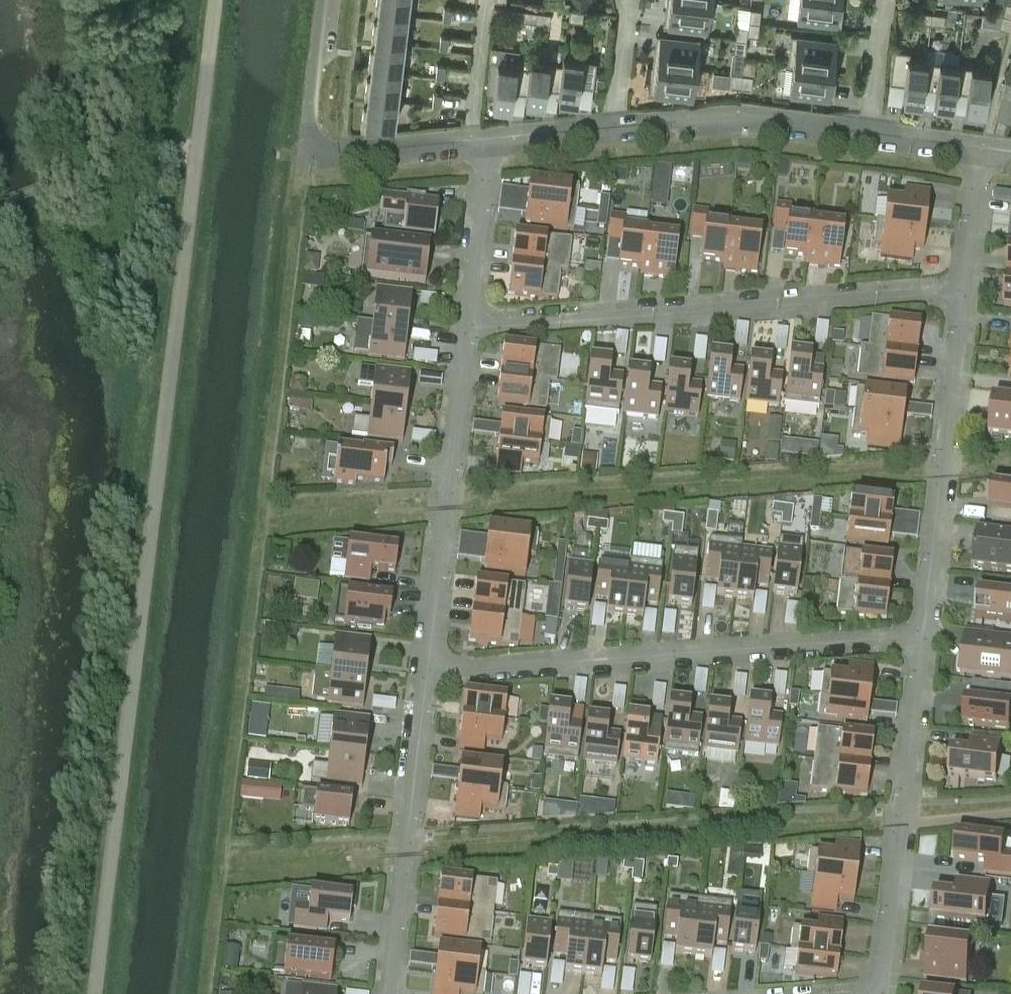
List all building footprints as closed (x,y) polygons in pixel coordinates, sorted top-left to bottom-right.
[(378,12),(381,13),(406,16),(408,0),(376,0),(375,12),(378,12)] [(572,9),(591,9),(590,0),(571,0),(572,9)] [(663,26),(707,31),(710,2),(711,2),(697,0),(666,0),(663,26)] [(797,20),(841,25),(842,11),(844,0),(799,0),(797,20)] [(1010,17),(1010,3),(1006,1),(1003,14),(1010,17)] [(517,23),(523,21),(524,10),(494,6),(493,20),(517,23)] [(444,7),(442,19),(451,20),(452,8),(444,7)] [(748,22),(759,23),(761,10),(750,8),(748,22)] [(569,20),(582,22),(584,11),(572,9),(570,9),(569,20)] [(523,21),(536,22),(537,12),(524,10),(523,21)] [(917,22),(930,23),(932,12),(918,11),(917,22)] [(374,41),(377,41),(403,45),(406,16),(381,13),(378,12),(377,22),(374,22),(372,41),(374,41)] [(537,12),(536,22),(549,24),(551,13),(537,12)] [(932,12),(930,23),(944,25),(945,14),(932,12)] [(1003,14),(999,27),(1010,30),(1010,25),(1010,17),(1003,14)] [(748,27),(747,35),(758,36),(759,23),(748,22),(748,27)] [(737,26),(735,39),(746,40),(747,35),(748,27),(737,26)] [(652,64),(696,69),(700,39),(656,34),(654,48),(652,64)] [(791,34),(787,65),(793,65),(793,64),(837,70),(840,40),(791,34)] [(440,36),(439,48),(447,49),(449,37),(440,36)] [(745,54),(746,40),(735,39),(734,52),(745,54)] [(400,73),(403,45),(377,41),(374,41),(373,51),(370,50),(368,69),(371,70),(400,73)] [(486,90),(494,91),(492,103),(511,106),(513,91),(526,93),(529,67),(530,60),(516,58),(517,52),(491,48),(486,90)] [(921,101),(923,86),(922,86),(926,61),(909,58),(910,51),(894,49),(890,82),(904,84),(902,98),(921,101)] [(563,57),(562,64),(558,90),(557,97),(576,100),(578,85),(593,87),(596,61),(563,57)] [(529,67),(526,93),(525,100),(543,102),(545,88),(558,90),(562,64),(530,60),(529,67)] [(953,105),(955,91),(954,91),(957,65),(926,61),(922,86),(923,86),(936,88),(934,102),(953,105)] [(437,64),(436,77),(444,78),(445,65),(437,64)] [(696,69),(652,64),(649,93),(693,99),(696,69)] [(834,99),(837,70),(793,64),(793,65),(789,94),(834,99)] [(954,91),(955,91),(968,92),(966,107),(985,109),(990,69),(957,65),(954,91)] [(368,98),(370,99),(396,102),(400,73),(371,70),(370,79),(367,79),(365,98),(368,98)] [(731,74),(713,72),(712,85),(730,87),(731,74)] [(730,86),(741,88),(742,74),(732,73),(730,86)] [(753,75),(742,74),(741,88),(751,89),(753,75)] [(604,78),(597,77),(595,88),(603,89),(604,78)] [(1003,94),(1010,96),(1010,82),(1006,81),(1003,94)] [(432,105),(440,106),(442,94),(434,93),(432,105)] [(1003,94),(997,116),(1009,118),(1010,109),(1010,96),(1003,94)] [(368,98),(366,108),(364,107),(361,130),(394,125),(393,124),(396,102),(370,99),(368,98)] [(752,164),(738,162),(737,171),(751,173),(752,164)] [(779,178),(788,179),(789,165),(781,164),(779,178)] [(666,209),(671,168),(654,167),(650,207),(666,209)] [(626,185),(627,172),(614,171),(612,184),(626,185)] [(530,180),(527,203),(576,209),(579,186),(530,180)] [(524,210),(525,186),(502,186),(501,209),(524,210)] [(886,199),(884,221),(926,226),(930,192),(904,189),(903,201),(886,199)] [(994,198),(1010,200),(1010,192),(995,190),(994,198)] [(426,196),(407,194),(406,197),(382,194),(379,216),(385,217),(384,232),(435,238),(439,201),(425,199),(426,196)] [(601,197),(599,212),(608,214),(610,199),(601,197)] [(574,231),(576,209),(527,203),(525,226),(574,231)] [(784,254),(807,257),(808,257),(812,221),(813,221),(813,217),(790,215),(791,206),(777,204),(773,230),(786,232),(784,254)] [(701,260),(724,263),(725,263),(729,226),(730,226),(730,223),(707,220),(708,211),(694,209),(690,236),(703,238),(701,260)] [(606,229),(608,214),(599,212),(597,227),(606,229)] [(641,268),(646,228),(625,226),(626,217),(611,215),(608,242),(621,243),(618,266),(641,268)] [(926,226),(884,221),(877,220),(874,244),(881,245),(880,257),(912,261),(914,248),(923,250),(926,226)] [(845,225),(813,221),(812,221),(808,257),(807,257),(806,264),(839,268),(845,225)] [(348,233),(364,235),(365,224),(349,222),(348,233)] [(646,228),(641,268),(640,276),(674,280),(680,229),(646,225),(646,228)] [(725,263),(724,263),(723,270),(756,274),(762,230),(730,226),(729,226),(725,263)] [(516,234),(512,264),(561,270),(561,271),(568,272),(571,240),(516,234)] [(425,285),(430,245),(365,238),(360,277),(425,285)] [(319,258),(306,257),(304,275),(317,276),(319,258)] [(557,301),(561,271),(561,270),(512,264),(508,295),(557,301)] [(601,265),(585,264),(584,273),(600,275),(601,265)] [(325,280),(303,277),(302,290),(323,292),(325,280)] [(377,289),(373,323),(408,327),(412,293),(377,289)] [(315,319),(299,317),(297,331),(314,333),(315,319)] [(871,318),(868,348),(868,349),(917,355),(920,324),(871,318)] [(404,362),(408,327),(373,323),(357,321),(353,354),(369,356),(368,358),(404,362)] [(828,345),(830,322),(819,321),(817,344),(828,345)] [(504,345),(501,375),(550,381),(550,382),(556,383),(560,351),(504,345)] [(868,349),(868,348),(861,347),(857,379),(913,385),(917,355),(868,349)] [(810,368),(812,354),(791,351),(785,404),(819,408),(823,369),(810,368)] [(739,403),(743,371),(730,369),(732,355),(711,352),(705,398),(739,403)] [(610,374),(612,360),(591,357),(584,410),(618,415),(623,376),(610,374)] [(771,360),(750,357),(745,403),(779,407),(783,375),(770,374),(771,360)] [(690,369),(669,367),(664,413),(698,417),(702,385),(689,383),(690,369)] [(373,387),(371,403),(407,408),(411,373),(375,369),(375,370),(359,368),(357,385),(373,387)] [(649,386),(650,372),(629,369),(624,415),(658,419),(662,388),(649,386)] [(546,412),(550,382),(550,381),(501,375),(497,406),(546,412)] [(304,381),(290,379),(288,392),(302,394),(304,381)] [(854,411),(903,417),(906,394),(857,388),(854,411)] [(824,407),(833,408),(835,393),(826,392),(824,407)] [(994,396),(989,436),(1010,439),(1010,398),(994,396)] [(287,410),(299,411),(301,399),(288,398),(287,410)] [(403,442),(407,408),(371,403),(369,420),(354,418),(352,435),(367,437),(367,438),(403,442)] [(899,451),(903,417),(854,411),(852,434),(868,436),(867,448),(899,451)] [(502,415),(499,438),(541,443),(541,444),(548,444),(551,421),(502,415)] [(573,432),(571,447),(581,448),(582,433),(573,432)] [(781,437),(768,435),(767,443),(780,445),(781,437)] [(538,466),(541,444),(541,443),(499,438),(495,473),(521,475),(522,464),(538,466)] [(734,464),(736,444),(722,442),(720,462),(734,464)] [(806,443),(804,458),(817,460),(819,445),(806,443)] [(362,449),(338,446),(333,484),(356,486),(356,481),(384,484),(386,467),(392,467),(394,450),(362,446),(362,449)] [(778,448),(766,447),(764,462),(777,463),(778,448)] [(581,472),(593,473),(595,456),(583,454),(581,472)] [(993,511),(992,521),(1010,524),(1010,486),(992,483),(990,501),(989,510),(993,511)] [(851,496),(849,519),(890,524),(893,501),(851,496)] [(813,499),(811,514),(821,515),(822,501),(822,500),(813,499)] [(772,514),(782,515),(783,506),(773,504),(772,514)] [(783,506),(782,515),(781,525),(791,526),(793,507),(783,506)] [(706,532),(716,533),(718,514),(708,513),(706,532)] [(662,524),(672,525),(673,515),(663,514),(662,524)] [(811,514),(810,528),(819,529),(821,515),(811,514)] [(683,517),(673,515),(672,525),(671,535),(681,536),(683,517)] [(888,546),(890,524),(849,519),(846,541),(888,546)] [(586,530),(596,531),(598,521),(587,520),(586,530)] [(598,521),(596,531),(606,532),(608,522),(598,521)] [(489,527),(486,549),(528,554),(528,555),(535,556),(538,532),(489,527)] [(978,530),(974,568),(1010,573),(1010,534),(978,530)] [(482,557),(483,533),(460,533),(460,556),(482,557)] [(716,596),(735,599),(741,549),(742,542),(710,538),(705,581),(707,581),(707,578),(718,579),(716,596)] [(779,538),(773,594),(796,596),(803,541),(779,538)] [(345,577),(344,580),(370,583),(371,570),(395,573),(398,548),(367,544),(354,543),(349,542),(349,543),(345,576),(345,577)] [(558,542),(554,573),(563,574),(567,543),(558,542)] [(525,577),(528,555),(528,554),(486,549),(483,572),(525,577)] [(698,552),(674,549),(668,604),(692,607),(698,552)] [(772,553),(741,549),(735,599),(753,601),(755,583),(766,585),(766,588),(768,588),(772,553)] [(844,552),(840,583),(889,589),(892,558),(844,552)] [(629,567),(624,616),(643,619),(645,601),(656,603),(655,606),(657,606),(663,564),(630,560),(629,567)] [(593,566),(569,563),(564,609),(587,612),(593,566)] [(606,614),(624,616),(629,567),(599,563),(594,599),(597,599),(597,595),(608,597),(606,614)] [(802,594),(812,595),(814,580),(804,579),(802,594)] [(476,581),(473,611),(521,617),(525,586),(476,581)] [(885,619),(889,589),(840,583),(836,614),(885,619)] [(549,585),(548,596),(560,598),(562,587),(549,585)] [(392,595),(339,589),(337,608),(346,609),(344,623),(358,624),(357,628),(371,630),(372,626),(384,628),(385,618),(390,618),(392,595)] [(976,618),(1010,622),(1010,593),(979,589),(976,618)] [(675,634),(678,611),(666,610),(663,633),(675,634)] [(518,648),(521,617),(473,611),(469,642),(518,648)] [(557,623),(547,622),(545,637),(556,638),(557,623)] [(263,635),(273,636),(274,625),(265,624),(263,635)] [(289,627),(288,637),(296,638),(297,628),(289,627)] [(961,672),(961,676),(1010,682),(1010,638),(970,633),(966,632),(963,658),(959,658),(957,672),(961,672)] [(335,636),(331,670),(367,674),(371,640),(335,636)] [(823,673),(820,696),(869,702),(874,667),(848,664),(847,676),(823,673)] [(363,709),(367,674),(331,670),(331,671),(316,669),(312,700),(327,702),(327,705),(363,709)] [(785,696),(789,674),(777,671),(773,694),(785,696)] [(963,725),(1010,731),(1010,722),(1010,687),(993,685),(991,701),(966,698),(963,725)] [(623,709),(626,688),(617,686),(613,707),(623,709)] [(299,693),(283,691),(282,703),(298,705),(299,693)] [(465,692),(463,715),(504,720),(507,697),(465,692)] [(799,693),(790,692),(788,707),(798,708),(799,693)] [(867,724),(869,702),(820,696),(818,718),(867,724)] [(375,709),(397,710),(397,698),(375,697),(375,709)] [(750,698),(744,745),(778,749),(782,717),(769,715),(771,701),(750,698)] [(697,757),(698,750),(702,718),(689,716),(691,702),(670,700),(663,753),(697,757)] [(703,751),(738,755),(741,723),(728,721),(730,707),(709,704),(703,751)] [(550,705),(543,757),(577,762),(582,723),(569,721),(571,707),(550,705)] [(540,709),(538,724),(547,725),(549,710),(540,709)] [(628,714),(623,760),(657,764),(661,732),(662,718),(649,716),(628,714)] [(334,715),(330,750),(366,754),(370,719),(334,715)] [(502,742),(504,720),(463,715),(458,750),(485,753),(486,741),(502,742)] [(588,716),(582,762),(616,767),(620,735),(608,733),(609,719),(588,716)] [(265,723),(250,721),(248,739),(263,741),(265,723)] [(817,729),(814,760),(870,767),(873,736),(817,729)] [(952,748),(949,776),(997,782),(1002,742),(971,739),(969,750),(952,748)] [(541,761),(543,749),(533,748),(531,760),(541,761)] [(362,788),(366,754),(330,750),(328,766),(312,764),(310,782),(326,783),(326,784),(362,788)] [(461,760),(458,783),(500,788),(500,787),(503,765),(461,760)] [(866,797),(870,767),(814,760),(810,791),(866,797)] [(270,766),(247,764),(246,779),(269,782),(270,766)] [(532,777),(530,792),(539,793),(541,778),(532,777)] [(264,802),(266,785),(242,782),(241,800),(264,802)] [(507,788),(500,787),(500,788),(458,783),(454,818),(480,821),(481,809),(505,811),(507,788)] [(349,827),(352,797),(300,791),(298,809),(314,811),(313,822),(349,827)] [(736,796),(720,794),(719,806),(735,808),(736,796)] [(686,799),(684,812),(692,813),(694,813),(694,812),(695,800),(686,799)] [(580,800),(578,819),(593,818),(595,801),(580,800)] [(575,819),(577,806),(563,804),(561,820),(575,819)] [(957,832),(955,857),(986,861),(984,873),(1010,876),(1010,853),(1004,852),(1006,838),(1001,837),(1001,833),(985,831),(985,836),(957,832)] [(815,875),(856,880),(860,845),(835,842),(834,854),(810,851),(807,875),(814,876),(815,875)] [(751,861),(752,849),(743,848),(742,860),(751,861)] [(742,851),(729,849),(727,867),(740,868),(742,851)] [(667,860),(666,869),(676,871),(677,861),(667,860)] [(632,875),(631,881),(642,883),(644,864),(634,862),(632,872),(632,875)] [(608,864),(597,863),(595,878),(606,879),(608,864)] [(548,868),(547,878),(557,879),(558,869),(548,868)] [(854,902),(856,880),(815,875),(814,876),(810,909),(836,912),(837,900),(854,902)] [(441,876),(438,907),(494,914),(497,883),(441,876)] [(935,891),(932,918),(987,924),(987,922),(1001,924),(1005,898),(990,896),(991,883),(965,880),(957,879),(955,893),(935,891)] [(319,919),(350,922),(351,909),(355,909),(358,888),(337,890),(336,894),(311,891),(309,907),(296,906),(294,928),(317,931),(319,919)] [(693,956),(700,900),(668,896),(663,938),(666,938),(666,935),(677,936),(675,954),(693,956)] [(731,903),(700,900),(693,956),(712,958),(714,941),(725,942),(724,945),(726,946),(731,903)] [(737,905),(731,951),(755,954),(760,908),(737,905)] [(657,909),(633,906),(626,962),(650,965),(657,909)] [(490,944),(494,914),(438,907),(434,938),(490,944)] [(583,974),(590,918),(558,914),(553,956),(555,956),(556,953),(567,954),(565,972),(583,974)] [(621,921),(590,918),(583,974),(601,976),(604,959),(614,960),(614,963),(616,964),(621,921)] [(797,951),(839,956),(843,921),(818,918),(816,930),(793,927),(790,951),(797,952),(797,951)] [(528,921),(522,967),(546,970),(552,924),(528,921)] [(924,978),(967,983),(972,940),(930,935),(924,978)] [(763,945),(772,946),(773,937),(764,936),(763,945)] [(288,943),(284,975),(331,981),(335,949),(288,943)] [(439,946),(436,969),(485,975),(485,974),(478,973),(481,951),(439,946)] [(760,946),(758,961),(767,963),(769,947),(760,946)] [(239,949),(226,947),(223,970),(237,972),(239,949)] [(836,978),(839,956),(797,951),(797,952),(795,973),(836,978)] [(519,964),(510,962),(508,978),(517,979),(519,964)] [(436,969),(433,993),(483,993),(485,975),(436,969)] [(286,993),(337,993),(338,990),(302,986),(302,987),(287,986),(286,993)]
